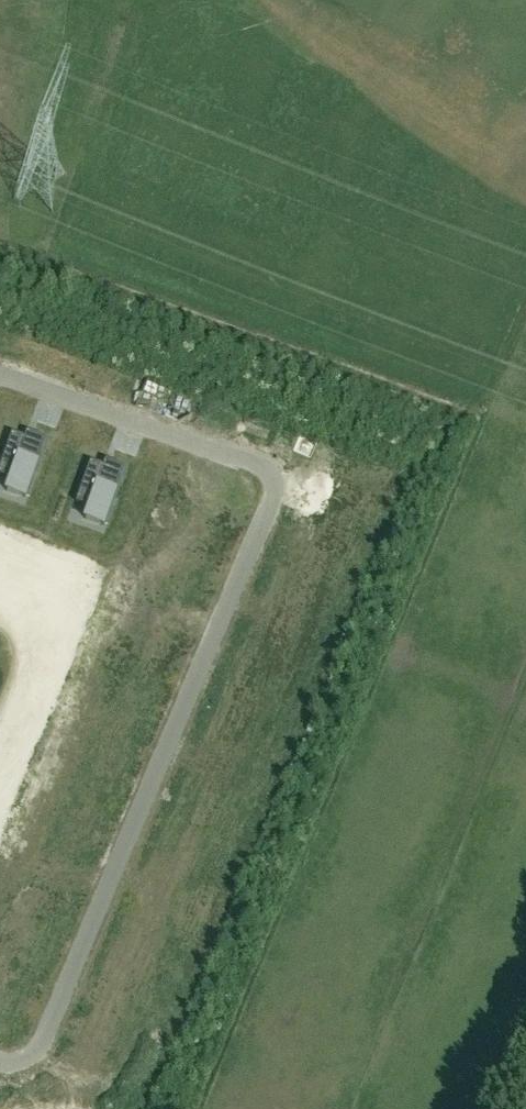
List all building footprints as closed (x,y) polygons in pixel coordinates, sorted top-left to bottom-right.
[(0,468),(0,474),(8,476),(4,489),(25,496),(45,438),(27,432),(25,437),(12,433),(0,468)] [(90,462),(77,502),(87,505),(83,518),(103,525),(123,467),(106,461),(104,467),(90,462)]
